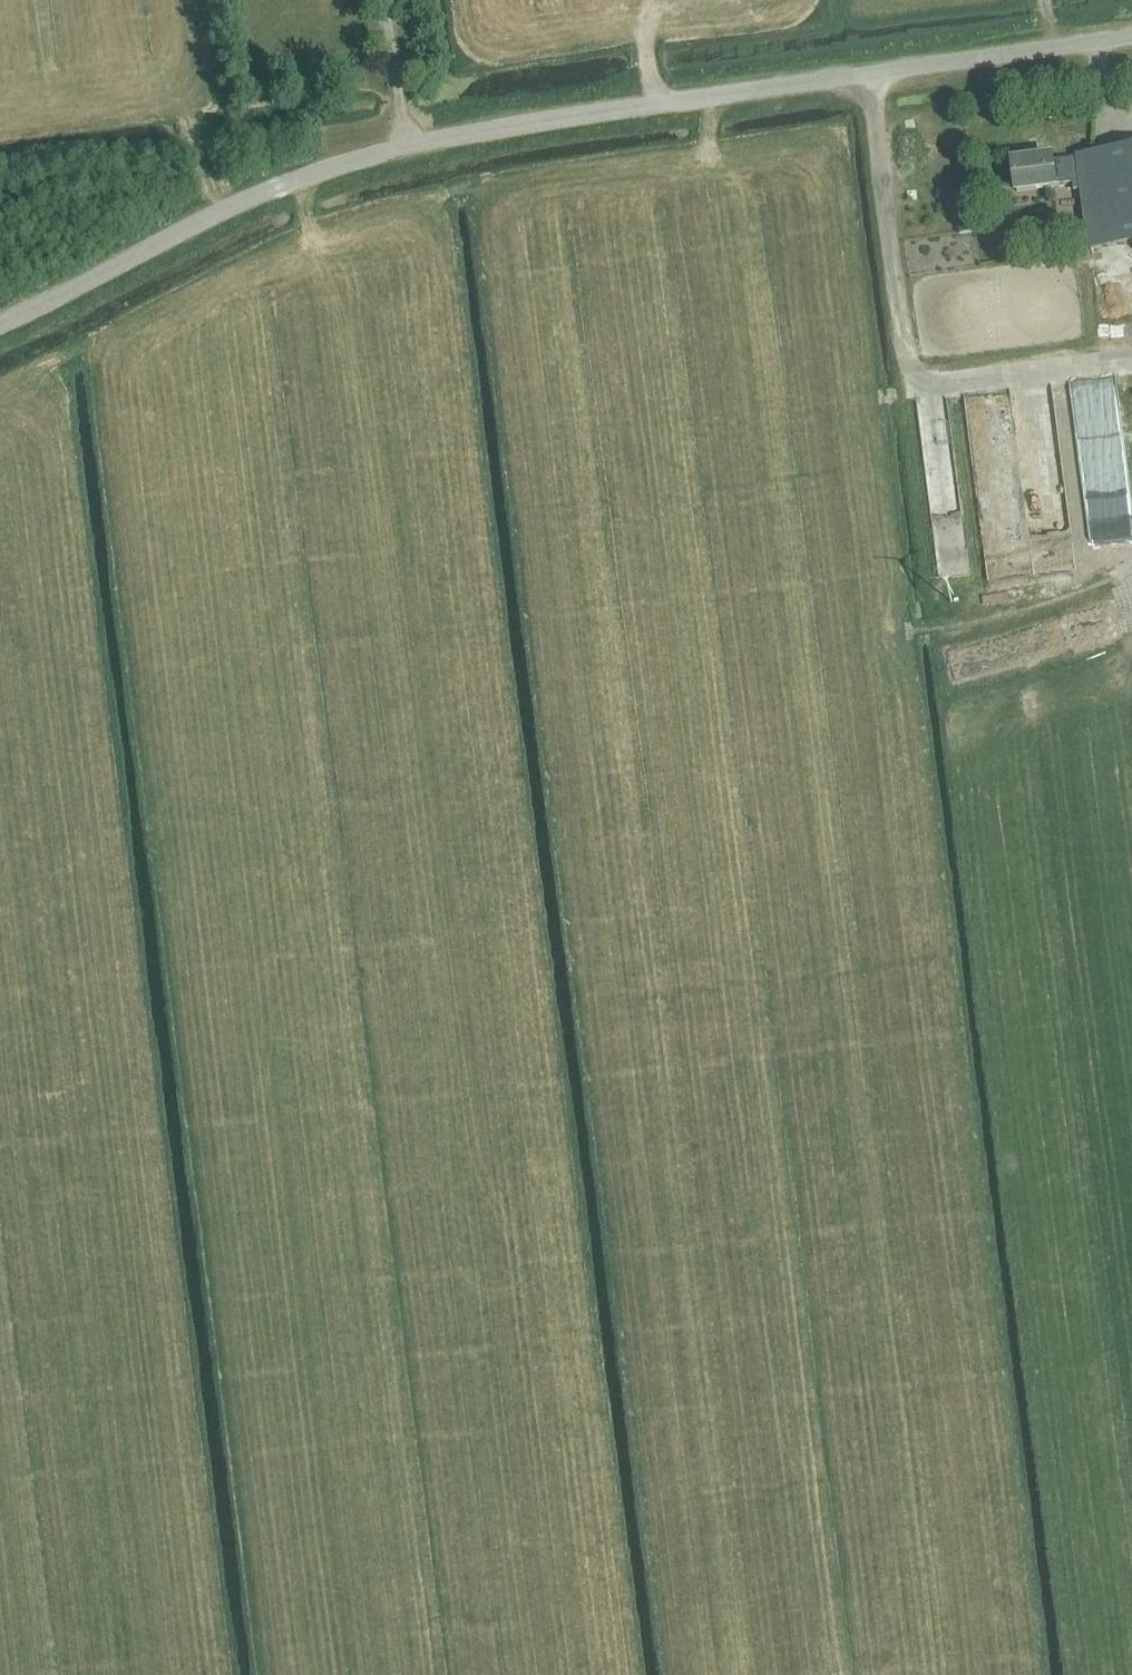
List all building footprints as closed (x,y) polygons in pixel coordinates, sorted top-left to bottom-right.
[(1012,165),(1015,193),(1054,188),(1054,185),(1080,181),(1089,250),(1131,245),(1131,151),(1077,158),(1077,162),(1052,165),(1051,160),(1012,165)]
